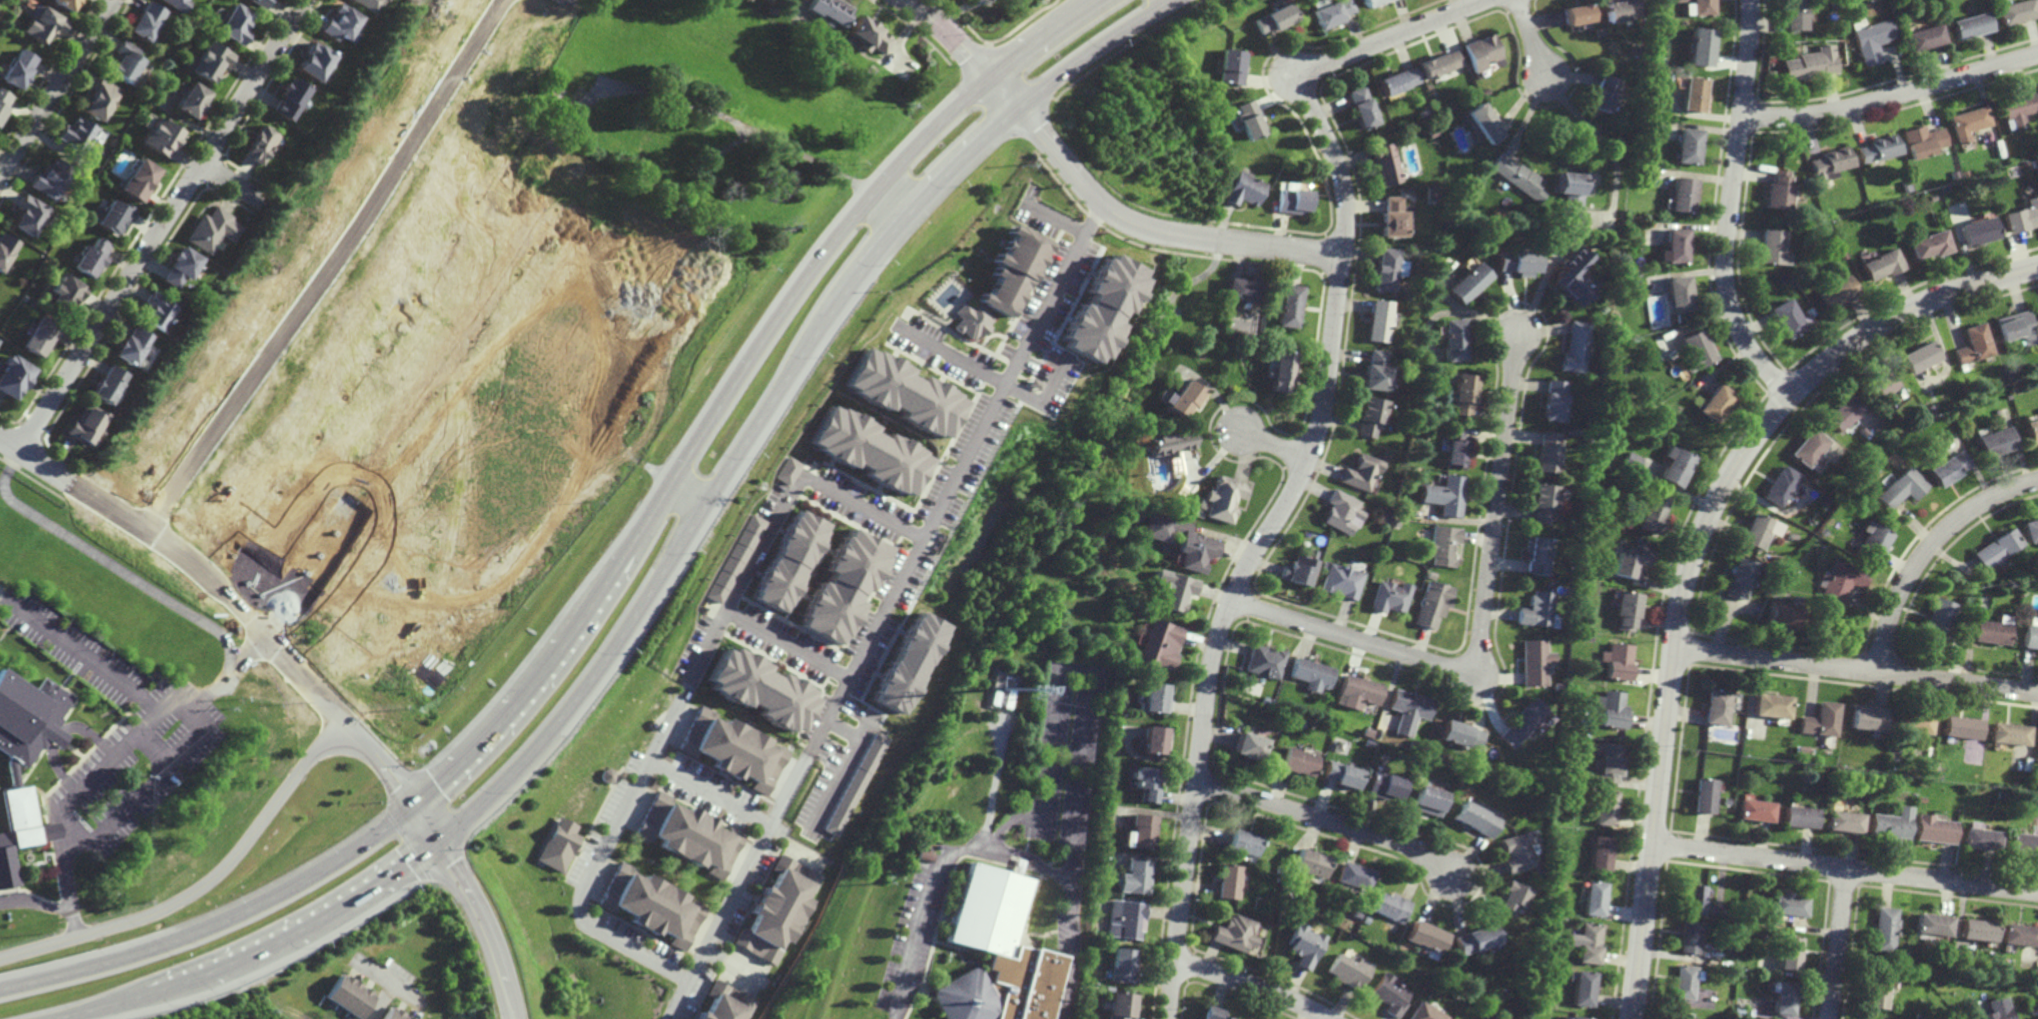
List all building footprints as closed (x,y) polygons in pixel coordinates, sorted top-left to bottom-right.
[(52,1),(53,0),(80,0),(79,2),(80,2),(77,8),(76,8),(72,14),(52,1)] [(183,14),(162,0),(187,0),(191,2),(183,14)] [(266,11),(248,0),(272,0),(266,11)] [(377,16),(352,0),(391,0),(389,3),(387,2),(384,7),(383,6),(377,16)] [(804,10),(810,0),(827,0),(837,0),(852,9),(841,26),(834,22),(832,24),(829,26),(823,23),(822,19),(817,16),(816,17),(804,10)] [(1338,2),(1338,0),(1352,0),(1356,11),(1344,15),(1345,16),(1344,17),(1345,22),(1321,30),(1314,10),(1338,2)] [(1367,8),(1364,0),(1389,0),(1367,8)] [(1606,1),(1611,0),(1639,0),(1641,14),(1609,20),(1606,1)] [(1690,13),(1690,0),(1712,0),(1712,13),(1690,13)] [(1785,29),(1784,0),(1804,0),(1805,28),(1785,29)] [(1998,8),(2023,0),(2034,0),(2037,13),(2037,16),(2003,26),(1998,8)] [(148,41),(130,29),(141,12),(142,13),(150,2),(166,13),(148,41)] [(50,9),(51,7),(63,14),(62,15),(69,20),(60,34),(55,31),(52,36),(50,34),(44,43),(23,30),(40,3),(50,9)] [(1261,35),(1255,20),(1267,15),(1266,13),(1289,3),(1296,19),(1261,35)] [(251,15),(244,27),(250,30),(241,44),(211,25),(217,16),(221,19),(225,13),(227,15),(234,4),(251,15)] [(357,27),(362,31),(355,42),(349,38),(350,37),(343,32),(339,39),(322,28),(327,19),(329,20),(330,18),(333,19),(337,13),(336,13),(342,4),(363,18),(357,27)] [(1570,22),(1568,10),(1592,5),(1594,17),(1570,22)] [(772,16),(770,15),(769,15),(768,14),(767,13),(767,11),(767,10),(767,9),(768,8),(769,7),(770,6),(771,6),(772,6),(773,6),(774,7),(775,7),(775,8),(776,9),(776,10),(777,11),(776,12),(776,13),(776,14),(775,15),(774,15),(772,16)] [(1958,40),(1953,21),(1987,11),(1993,30),(1958,40)] [(866,17),(867,15),(876,21),(875,23),(881,27),(879,30),(881,32),(882,30),(890,35),(889,37),(892,39),(882,54),(870,46),(866,52),(857,46),(860,42),(856,39),(858,36),(848,29),(860,12),(866,17)] [(1863,67),(1853,30),(1889,19),(1894,38),(1885,40),(1886,42),(1877,44),(1881,61),(1863,67)] [(1910,51),(1905,32),(1939,23),(1945,42),(1910,51)] [(1709,65),(1686,62),(1690,24),(1713,27),(1709,65)] [(1503,57),(1486,63),(1488,67),(1475,72),(1464,44),(1476,39),(1477,40),(1494,32),(1503,57)] [(131,82),(110,69),(113,64),(111,63),(117,52),(116,51),(124,38),(141,48),(137,54),(145,58),(131,82)] [(235,53),(227,66),(221,63),(216,71),(217,72),(212,80),(192,68),(199,57),(198,57),(203,47),(204,48),(210,38),(235,53)] [(320,42),(321,41),(338,52),(321,79),(299,64),(315,39),(320,42)] [(38,57),(32,67),(33,68),(29,74),(30,75),(25,82),(24,82),(21,88),(2,76),(14,56),(16,57),(22,47),(38,57)] [(1242,86),(1220,83),(1222,70),(1220,69),(1223,48),(1243,51),(1243,52),(1247,53),(1242,86)] [(1463,64),(1453,68),(1453,67),(1427,77),(1421,60),(1446,51),(1447,53),(1458,49),(1463,64)] [(1821,55),(1833,53),(1836,72),(1821,75),(1821,73),(1785,79),(1781,59),(1798,56),(1797,54),(1801,53),(1801,52),(1805,52),(1805,53),(1820,50),(1821,55)] [(1422,81),(1410,86),(1409,85),(1385,95),(1379,78),(1403,69),(1404,71),(1416,67),(1422,81)] [(1612,111),(1593,104),(1597,93),(1596,93),(1599,83),(1601,84),(1605,71),(1623,77),(1612,111)] [(1701,110),(1680,107),(1684,74),(1705,77),(1701,110)] [(312,86),(291,120),(274,109),(282,96),(281,95),(286,88),(284,86),(288,80),(290,81),(294,75),(312,86)] [(114,98),(111,102),(112,103),(111,105),(113,106),(105,121),(84,109),(87,102),(85,100),(92,87),(94,88),(101,76),(121,88),(114,98)] [(201,109),(200,109),(194,117),(176,105),(193,79),(212,91),(206,99),(207,100),(201,109)] [(1380,121),(1362,129),(1352,103),(1353,103),(1349,91),(1364,85),(1380,121)] [(8,106),(0,119),(0,87),(13,95),(7,106),(8,106)] [(2006,129),(2003,119),(2004,119),(1999,101),(2030,91),(2036,110),(2021,114),(2024,124),(2006,129)] [(1490,143),(1465,109),(1480,98),(1496,120),(1494,121),(1503,133),(1490,143)] [(1249,139),(1237,115),(1241,113),(1238,106),(1245,102),(1252,99),(1259,112),(1256,113),(1265,131),(1249,139)] [(1956,144),(1948,116),(1983,105),(1989,124),(1965,132),(1968,140),(1956,144)] [(1422,117),(1421,112),(1428,109),(1430,114),(1422,117)] [(167,156),(143,141),(159,114),(184,129),(167,156)] [(101,129),(100,130),(107,134),(102,143),(94,138),(85,152),(59,136),(67,124),(73,128),(75,124),(74,123),(79,115),(101,129)] [(282,134),(276,143),(275,142),(270,150),(271,151),(267,155),(268,156),(263,164),(246,152),(252,144),(250,142),(257,133),(256,132),(259,128),(263,121),(282,134)] [(1925,132),(1942,128),(1947,145),(1933,149),(1934,153),(1910,159),(1906,145),(1905,145),(1902,131),(1923,125),(1925,132)] [(1433,136),(1430,129),(1438,126),(1441,133),(1433,136)] [(1696,163),(1674,161),(1677,126),(1700,128),(1696,163)] [(1860,164),(1856,148),(1870,144),(1869,140),(1893,132),(1899,152),(1860,164)] [(1379,187),(1368,148),(1387,142),(1398,181),(1379,187)] [(1827,171),(1826,170),(1822,172),(1826,185),(1817,188),(1809,160),(1822,156),(1821,152),(1845,145),(1851,164),(1827,171)] [(1518,164),(1519,162),(1530,170),(1531,168),(1541,176),(1542,175),(1546,179),(1541,185),(1549,191),(1540,203),(1489,166),(1500,151),(1518,164)] [(144,202),(123,188),(144,155),(162,166),(155,177),(157,177),(151,186),(153,187),(144,202)] [(76,167),(71,175),(74,177),(68,187),(66,185),(56,200),(31,184),(39,171),(42,173),(49,162),(53,164),(58,156),(76,167)] [(2037,175),(2035,175),(2034,170),(2033,170),(2032,167),(2030,168),(2031,170),(2026,171),(2024,163),(2028,162),(2028,161),(2033,160),(2037,175)] [(1581,223),(1564,222),(1567,192),(1558,191),(1561,169),(1586,172),(1581,223)] [(1787,184),(1791,185),(1788,209),(1763,206),(1766,181),(1771,182),(1772,174),(1773,169),(1789,171),(1787,184)] [(1257,206),(1241,198),(1237,205),(1224,198),(1240,170),(1268,185),(1257,206)] [(1690,212),(1667,209),(1671,176),(1694,179),(1690,212)] [(1903,192),(1900,182),(1908,180),(1911,190),(1903,192)] [(1313,189),(1311,209),(1310,209),(1310,214),(1278,210),(1281,188),(1294,189),(1294,187),(1313,189)] [(51,227),(45,223),(42,227),(41,226),(34,237),(15,225),(20,217),(19,216),(23,210),(18,206),(27,192),(52,208),(51,210),(59,215),(51,227)] [(1404,209),(1410,209),(1410,235),(1385,235),(1385,209),(1387,209),(1387,195),(1404,195),(1404,209)] [(2037,195),(2037,198),(2037,225),(2008,234),(2002,214),(2025,207),(2026,208),(2027,208),(2025,199),(2037,195)] [(125,203),(126,200),(136,206),(135,207),(138,209),(130,223),(129,222),(120,236),(98,223),(115,196),(125,203)] [(235,216),(233,219),(244,226),(235,241),(224,234),(212,254),(188,238),(205,212),(210,215),(217,204),(235,216)] [(1966,247),(1960,225),(1982,219),(1980,213),(1991,210),(1998,237),(1966,247)] [(980,300),(1007,319),(1015,303),(1017,304),(1021,296),(1020,295),(1027,280),(1029,281),(1034,273),(1032,273),(1036,266),(1038,267),(1042,260),(1040,259),(1049,243),(1013,224),(1008,233),(1013,236),(1008,245),(1006,243),(1002,250),(1005,251),(1003,256),(998,253),(993,262),(998,265),(992,275),(997,278),(987,296),(983,293),(980,300)] [(1685,263),(1667,262),(1669,228),(1686,228),(1685,263)] [(1786,265),(1757,262),(1761,228),(1782,230),(1780,253),(1787,253),(1786,265)] [(1908,240),(1944,229),(1950,251),(1934,256),(1933,253),(1914,259),(1908,240)] [(3,272),(0,270),(0,238),(5,231),(21,242),(15,251),(16,252),(3,272)] [(107,255),(110,257),(96,279),(75,265),(82,253),(81,252),(87,243),(88,244),(89,243),(93,246),(100,235),(113,244),(107,255)] [(204,257),(191,278),(187,276),(179,288),(164,279),(172,266),(170,266),(172,263),(175,258),(173,257),(178,249),(180,251),(184,244),(204,257)] [(1579,271),(1589,281),(1591,279),(1599,287),(1581,307),(1574,300),(1573,301),(1560,289),(1561,288),(1553,281),(1557,275),(1557,274),(1561,270),(1562,271),(1566,266),(1563,262),(1580,244),(1588,250),(1593,256),(1579,271)] [(1409,275),(1399,274),(1398,290),(1378,288),(1380,270),(1378,271),(1379,264),(1380,263),(1381,263),(1383,246),(1403,248),(1402,259),(1411,260),(1409,275)] [(1888,275),(1886,272),(1868,280),(1860,263),(1893,247),(1903,268),(1888,275)] [(1522,250),(1541,250),(1541,271),(1533,271),(1533,276),(1519,276),(1519,271),(1513,271),(1513,269),(1500,270),(1500,250),(1513,250),(1513,248),(1522,248),(1522,250)] [(1841,260),(1837,253),(1843,250),(1846,257),(1841,260)] [(1109,256),(1106,262),(1097,258),(1082,291),(1087,294),(1083,302),(1076,304),(1058,337),(1061,341),(1057,347),(1096,368),(1120,324),(1113,321),(1119,310),(1126,314),(1144,281),(1137,277),(1142,272),(1109,256)] [(1494,275),(1464,304),(1453,294),(1455,292),(1451,288),(1470,270),(1480,260),(1494,275)] [(81,300),(78,298),(74,304),(73,303),(69,310),(53,300),(58,293),(52,289),(64,271),(89,288),(81,300)] [(1857,291),(1828,311),(1816,294),(1822,290),(1820,287),(1830,281),(1832,283),(1846,274),(1857,291)] [(1674,312),(1668,277),(1686,275),(1691,310),(1674,312)] [(1259,280),(1266,280),(1263,303),(1227,299),(1230,277),(1254,279),(1254,276),(1260,276),(1259,280)] [(1301,328),(1281,325),(1286,282),(1306,285),(1301,328)] [(164,331),(144,318),(153,306),(146,302),(154,289),(180,308),(164,331)] [(1392,342),(1371,340),(1376,298),(1397,300),(1392,342)] [(1784,340),(1766,309),(1786,298),(1804,328),(1784,340)] [(977,304),(972,309),(964,301),(953,313),(961,320),(955,326),(970,340),(975,335),(980,338),(990,328),(986,325),(993,318),(977,304)] [(1807,318),(1803,311),(1810,307),(1814,314),(1807,318)] [(2037,343),(2026,347),(2023,337),(2021,337),(2021,336),(2003,340),(2001,334),(2000,334),(1996,319),(2029,310),(2037,343)] [(64,327),(56,341),(54,340),(43,357),(24,345),(37,324),(38,325),(44,315),(64,327)] [(1447,362),(1446,341),(1448,341),(1448,318),(1465,318),(1466,360),(1455,360),(1455,362),(1447,362)] [(1592,333),(1591,332),(1591,337),(1592,337),(1591,345),(1589,344),(1586,373),(1561,369),(1562,359),(1564,359),(1564,352),(1568,352),(1572,320),(1593,323),(1592,328),(1593,328),(1592,333)] [(1960,365),(1955,349),(1970,344),(1965,327),(1984,321),(1995,353),(1960,365)] [(147,345),(147,347),(145,352),(145,354),(139,364),(137,366),(117,354),(121,348),(121,346),(125,340),(126,340),(129,334),(131,335),(138,325),(153,334),(147,345)] [(1688,372),(1681,359),(1690,355),(1681,337),(1698,329),(1713,360),(1688,372)] [(1912,374),(1902,355),(1932,339),(1942,358),(1912,374)] [(868,346),(846,386),(944,440),(966,400),(868,346)] [(1295,377),(1292,377),(1289,394),(1277,393),(1278,386),(1273,385),(1274,377),(1267,376),(1268,368),(1275,369),(1278,349),(1298,352),(1295,377)] [(1145,358),(1140,355),(1143,350),(1148,353),(1145,358)] [(1388,367),(1392,367),(1389,392),(1364,389),(1367,364),(1371,365),(1373,350),(1390,352),(1388,367)] [(13,401),(0,393),(0,373),(5,365),(2,364),(8,355),(11,357),(12,355),(35,370),(33,372),(34,373),(31,378),(30,377),(30,378),(23,389),(21,388),(13,401)] [(124,383),(125,384),(112,405),(93,393),(97,387),(97,386),(101,380),(102,380),(106,374),(107,375),(113,364),(130,374),(124,383)] [(1896,385),(1874,402),(1862,385),(1868,380),(1866,377),(1874,371),(1877,374),(1884,369),(1896,385)] [(1474,403),(1473,403),(1471,416),(1460,415),(1459,416),(1452,415),(1454,402),(1450,402),(1452,393),(1454,393),(1457,373),(1478,376),(1474,403)] [(1998,384),(1995,377),(2001,375),(2003,382),(1998,384)] [(1195,408),(1193,406),(1184,419),(1168,408),(1188,379),(1206,392),(1195,408)] [(1568,394),(1570,395),(1569,403),(1567,403),(1564,422),(1544,420),(1547,392),(1548,392),(1550,380),(1569,382),(1568,394)] [(1713,425),(1708,421),(1709,419),(1699,411),(1702,407),(1700,405),(1717,383),(1735,397),(1713,425)] [(2015,394),(2013,386),(2020,384),(2022,393),(2015,394)] [(1838,433),(1824,417),(1849,394),(1863,410),(1838,433)] [(1381,425),(1377,424),(1374,439),(1357,435),(1361,421),(1357,420),(1363,396),(1387,402),(1381,425)] [(107,422),(105,421),(101,427),(106,431),(101,438),(96,435),(89,446),(80,441),(79,442),(65,433),(75,420),(76,421),(89,401),(111,415),(107,422)] [(834,403),(812,444),(910,496),(932,455),(834,403)] [(1932,413),(1928,407),(1933,404),(1937,410),(1932,413)] [(1629,415),(1623,411),(1626,407),(1632,411),(1629,415)] [(2026,423),(2037,419),(2037,442),(2032,444),(2026,423)] [(1466,468),(1455,467),(1455,466),(1446,465),(1449,441),(1445,441),(1447,425),(1464,427),(1463,440),(1469,441),(1466,468)] [(1985,459),(1977,437),(2010,425),(2017,447),(1985,459)] [(1805,469),(1788,455),(1810,428),(1827,442),(1805,469)] [(1150,458),(1146,439),(1190,430),(1194,449),(1150,458)] [(1563,456),(1560,455),(1558,474),(1538,471),(1543,431),(1562,433),(1561,446),(1564,447),(1563,456)] [(1677,449),(1677,448),(1696,458),(1681,489),(1661,479),(1671,459),(1666,456),(1670,446),(1677,449)] [(1972,465),(1960,473),(1960,474),(1940,488),(1928,470),(1950,456),(1950,457),(1962,450),(1972,465)] [(1622,466),(1637,472),(1642,459),(1628,452),(1622,466)] [(1380,474),(1375,472),(1367,493),(1338,482),(1343,468),(1357,474),(1358,471),(1354,470),(1357,463),(1356,463),(1360,454),(1384,463),(1380,474)] [(1929,485),(1913,500),(1907,494),(1890,510),(1877,496),(1895,479),(1896,480),(1910,465),(1929,485)] [(1797,476),(1777,509),(1761,498),(1764,492),(1763,492),(1776,471),(1778,472),(1781,466),(1797,476)] [(1853,478),(1847,474),(1848,472),(1844,469),(1846,466),(1856,473),(1853,478)] [(1460,519),(1449,518),(1439,516),(1441,505),(1420,503),(1422,485),(1443,488),(1445,475),(1465,476),(1460,519)] [(1247,486),(1242,500),(1236,498),(1234,505),(1230,504),(1229,507),(1237,510),(1234,519),(1233,518),(1231,525),(1205,517),(1210,503),(1204,501),(1207,492),(1213,494),(1216,485),(1217,485),(1218,480),(1217,480),(1218,476),(1247,486)] [(1568,500),(1559,499),(1557,511),(1552,510),(1550,525),(1534,523),(1536,508),(1533,508),(1536,484),(1569,489),(1568,500)] [(1659,537),(1639,528),(1648,502),(1642,500),(1646,489),(1670,499),(1665,515),(1668,516),(1660,536),(1659,537)] [(1356,510),(1358,511),(1354,519),(1351,518),(1348,524),(1354,527),(1348,537),(1322,523),(1327,513),(1326,512),(1329,507),(1330,508),(1330,506),(1326,504),(1333,490),(1360,504),(1356,510)] [(827,524),(796,509),(752,599),(783,614),(827,524)] [(766,520),(750,512),(711,599),(726,606),(766,520)] [(1188,535),(1194,536),(1195,535),(1202,537),(1202,538),(1219,543),(1215,559),(1208,557),(1207,562),(1204,561),(1203,565),(1206,566),(1203,576),(1178,569),(1181,560),(1180,560),(1181,555),(1176,553),(1180,537),(1171,535),(1168,545),(1141,537),(1147,514),(1190,525),(1188,535)] [(1774,538),(1766,534),(1758,552),(1738,543),(1751,514),(1779,526),(1774,538)] [(2022,523),(2037,518),(2037,541),(2029,544),(2022,523)] [(1876,562),(1856,549),(1873,523),(1891,535),(1885,545),(1885,546),(1876,562)] [(1575,533),(1574,527),(1582,525),(1583,531),(1575,533)] [(1459,546),(1453,545),(1452,554),(1454,555),(1454,560),(1455,560),(1454,569),(1431,566),(1432,558),(1429,557),(1430,551),(1426,551),(1427,543),(1432,543),(1434,527),(1461,530),(1459,546)] [(1983,570),(1972,554),(2011,528),(2012,527),(2023,543),(1983,570)] [(1822,537),(1818,531),(1823,528),(1827,534),(1822,537)] [(852,532),(848,539),(841,536),(823,570),(830,573),(825,582),(819,579),(799,616),(802,618),(799,625),(837,645),(888,551),(852,532)] [(1548,577),(1529,575),(1531,561),(1527,561),(1529,536),(1552,539),(1548,577)] [(1824,547),(1817,544),(1820,539),(1826,542),(1824,547)] [(1651,568),(1638,565),(1634,580),(1614,575),(1620,552),(1638,557),(1641,547),(1655,551),(1651,568)] [(1313,563),(1314,563),(1306,589),(1295,587),(1278,580),(1282,566),(1288,568),(1289,564),(1292,566),(1295,557),(1305,560),(1308,550),(1316,553),(1313,563)] [(1743,601),(1725,596),(1730,581),(1733,574),(1731,573),(1729,570),(1729,569),(1731,567),(1732,566),(1733,560),(1734,559),(1753,565),(1751,573),(1743,601)] [(1863,588),(1849,583),(1843,601),(1821,593),(1833,560),(1868,573),(1863,588)] [(1350,570),(1350,571),(1364,575),(1355,603),(1340,598),(1341,595),(1338,596),(1333,595),(1329,591),(1328,596),(1319,593),(1327,564),(1339,568),(1340,566),(1350,570)] [(1194,598),(1186,596),(1184,606),(1185,606),(1182,615),(1158,609),(1162,593),(1161,593),(1164,583),(1156,582),(1158,572),(1198,583),(1194,598)] [(1383,584),(1384,582),(1394,585),(1394,587),(1400,589),(1402,584),(1412,587),(1404,614),(1387,611),(1386,609),(1385,614),(1369,610),(1378,582),(1383,584)] [(1440,585),(1440,584),(1448,586),(1448,587),(1453,589),(1449,603),(1452,604),(1450,609),(1447,608),(1444,619),(1439,617),(1435,631),(1415,625),(1420,607),(1419,606),(1419,604),(1420,602),(1422,601),(1427,582),(1440,585)] [(1553,617),(1561,618),(1560,629),(1518,625),(1520,608),(1531,609),(1531,605),(1532,595),(1535,595),(1536,591),(1556,594),(1553,617)] [(1640,620),(1638,619),(1636,630),(1635,629),(1635,633),(1618,631),(1619,626),(1620,626),(1622,616),(1617,616),(1621,592),(1644,596),(1640,620)] [(1796,606),(1797,606),(1795,627),(1765,625),(1764,624),(1767,603),(1787,605),(1788,597),(1797,598),(1796,606)] [(1940,644),(1919,637),(1934,598),(1955,606),(1940,644)] [(918,609),(871,701),(902,717),(949,625),(918,609)] [(2009,646),(1973,641),(1976,620),(2011,625),(2009,646)] [(1171,675),(1135,664),(1149,621),(1181,632),(1174,657),(1176,657),(1171,675)] [(2026,626),(2037,627),(2037,650),(2024,648),(2026,626)] [(814,682),(811,688),(818,691),(800,722),(794,718),(791,724),(757,705),(760,699),(750,693),(747,698),(713,679),(716,674),(709,670),(727,639),(733,643),(735,638),(770,657),(767,662),(778,668),(781,664),(814,682)] [(1556,665),(1549,665),(1549,687),(1525,687),(1525,642),(1548,642),(1548,653),(1556,653),(1556,665)] [(1631,683),(1606,680),(1610,644),(1634,646),(1632,665),(1633,665),(1631,683)] [(1266,650),(1266,652),(1274,654),(1275,651),(1286,654),(1278,682),(1266,678),(1266,681),(1257,678),(1257,676),(1244,673),(1252,646),(1266,650)] [(1328,692),(1327,691),(1325,692),(1324,692),(1322,692),(1320,689),(1318,696),(1305,692),(1306,686),(1289,680),(1294,660),(1334,672),(1328,692)] [(16,885),(0,888),(0,831),(8,830),(8,829),(0,787),(11,786),(6,759),(9,756),(0,749),(0,671),(2,668),(36,691),(46,678),(74,697),(60,717),(63,719),(57,727),(65,732),(68,734),(59,748),(56,745),(48,740),(43,748),(40,746),(26,767),(16,760),(15,762),(19,784),(31,783),(38,824),(56,821),(59,821),(62,837),(59,838),(41,841),(42,843),(10,848),(16,885)] [(1004,686),(998,685),(1000,674),(1006,676),(1004,686)] [(1382,695),(1380,694),(1377,703),(1361,699),(1357,707),(1340,703),(1342,698),(1338,697),(1343,677),(1384,689),(1382,695)] [(1564,691),(1555,689),(1556,683),(1564,684),(1564,691)] [(1725,724),(1703,721),(1708,686),(1730,690),(1725,724)] [(1167,710),(1137,707),(1138,700),(1143,701),(1145,687),(1168,689),(1169,689),(1167,710)] [(1013,707),(1005,705),(1007,690),(1015,691),(1013,707)] [(1786,717),(1752,712),(1754,690),(1789,695),(1786,717)] [(1417,698),(1418,695),(1433,699),(1428,718),(1417,714),(1410,736),(1394,731),(1400,709),(1391,706),(1395,691),(1417,698)] [(1623,708),(1625,709),(1624,726),(1601,724),(1602,710),(1594,709),(1595,697),(1604,698),(1605,691),(1625,694),(1623,708)] [(1004,698),(998,697),(997,704),(994,703),(996,693),(1005,694),(1004,698)] [(1541,722),(1539,720),(1511,748),(1498,735),(1515,717),(1514,716),(1517,713),(1518,714),(1534,698),(1549,713),(1541,722)] [(1833,734),(1814,731),(1813,733),(1798,731),(1799,714),(1814,716),(1817,699),(1837,702),(1833,734)] [(1882,731),(1867,730),(1867,728),(1848,726),(1851,704),(1884,707),(1882,731)] [(765,794),(749,785),(752,778),(736,770),(733,776),(706,762),(710,756),(695,748),(691,755),(676,748),(695,712),(696,712),(699,706),(714,714),(712,718),(719,721),(722,715),(763,736),(760,742),(769,747),(771,743),(787,751),(765,794)] [(1931,714),(1928,734),(1892,729),(1895,709),(1931,714)] [(1978,738),(1942,734),(1944,715),(1980,719),(1978,738)] [(1472,724),(1472,726),(1484,730),(1478,749),(1466,746),(1466,748),(1456,745),(1457,742),(1439,736),(1445,716),(1472,724)] [(2026,745),(1989,741),(1991,721),(2028,725),(2026,745)] [(1162,751),(1141,749),(1144,722),(1154,722),(1165,724),(1162,751)] [(1370,736),(1362,733),(1364,725),(1373,728),(1370,736)] [(1258,757),(1249,755),(1248,756),(1239,753),(1240,752),(1233,750),(1240,729),(1264,736),(1258,757)] [(825,831),(840,838),(890,738),(875,731),(825,831)] [(1620,757),(1621,757),(1619,775),(1618,774),(1617,783),(1598,780),(1598,772),(1597,772),(1599,755),(1601,755),(1602,742),(1621,744),(1620,757)] [(1311,775),(1295,770),(1294,771),(1278,765),(1285,743),(1296,747),(1296,749),(1317,756),(1311,775)] [(1889,758),(1888,748),(1896,748),(1896,758),(1889,758)] [(1355,787),(1348,785),(1347,788),(1341,787),(1342,783),(1333,780),(1334,778),(1323,775),(1324,766),(1328,758),(1361,768),(1355,787)] [(1156,802),(1140,800),(1141,785),(1133,784),(1133,776),(1129,775),(1130,767),(1135,767),(1135,764),(1160,766),(1156,802)] [(606,783),(601,781),(599,775),(602,770),(608,768),(612,771),(614,775),(612,781),(606,783)] [(1400,797),(1389,794),(1388,799),(1366,793),(1373,769),(1405,778),(1400,797)] [(1711,812),(1691,810),(1695,777),(1705,777),(1715,779),(1711,812)] [(1429,781),(1427,784),(1447,790),(1439,816),(1412,807),(1414,802),(1413,802),(1421,778),(1429,781)] [(680,809),(683,803),(710,816),(708,822),(724,832),(727,826),(743,835),(720,878),(703,871),(707,865),(697,860),(695,866),(652,843),(655,837),(650,834),(646,840),(630,832),(655,788),(669,796),(667,802),(680,809)] [(1611,826),(1591,823),(1596,789),(1615,791),(1611,826)] [(1772,821),(1737,817),(1739,797),(1774,802),(1772,821)] [(1488,837),(1477,831),(1477,830),(1453,817),(1463,799),(1499,818),(1488,837)] [(1818,808),(1816,827),(1799,825),(1799,826),(1782,824),(1785,804),(1818,808)] [(1861,832),(1827,827),(1829,809),(1864,813),(1861,832)] [(1152,848),(1128,845),(1131,823),(1130,823),(1131,811),(1156,814),(1152,848)] [(1907,838),(1896,837),(1895,840),(1883,838),(1883,835),(1870,833),(1873,813),(1910,817),(1907,838)] [(1953,844),(1915,839),(1918,813),(1932,815),(1932,818),(1956,821),(1953,844)] [(572,856),(568,854),(560,871),(534,858),(556,815),(575,824),(571,832),(578,835),(572,845),(576,847),(572,856)] [(1111,825),(1102,823),(1103,817),(1112,818),(1111,825)] [(1976,828),(1998,831),(1996,850),(1961,846),(1964,827),(1965,827),(1966,820),(1977,821),(1976,828)] [(1254,856),(1236,850),(1236,851),(1227,849),(1234,827),(1260,835),(1254,856)] [(1530,841),(1526,842),(1530,852),(1532,854),(1533,857),(1532,859),(1534,865),(1507,873),(1506,872),(1502,859),(1507,857),(1505,852),(1503,852),(1499,838),(1525,830),(1530,841)] [(2008,832),(2037,836),(2037,855),(2006,851),(2008,832)] [(1606,871),(1587,868),(1591,835),(1610,837),(1606,871)] [(1323,877),(1292,868),(1298,845),(1314,850),(1314,852),(1329,857),(1323,877)] [(927,861),(911,855),(913,848),(930,853),(927,861)] [(816,892),(811,889),(807,896),(812,899),(790,942),(784,939),(780,947),(786,950),(778,966),(734,943),(743,926),(747,929),(755,913),(749,910),(763,884),(769,887),(777,870),(773,868),(782,852),(826,875),(816,892)] [(1146,893),(1124,891),(1127,869),(1125,869),(1126,857),(1150,860),(1146,893)] [(636,877),(639,871),(681,894),(678,899),(686,903),(689,898),(705,907),(682,950),(666,942),(669,936),(654,928),(650,934),(623,920),(625,914),(612,907),(609,912),(593,904),(616,860),(632,868),(629,874),(636,877)] [(1368,890),(1334,880),(1340,860),(1374,870),(1368,890)] [(1067,960),(1052,1018),(943,1018),(930,998),(934,990),(973,968),(981,973),(996,997),(1004,1000),(996,987),(1004,956),(946,941),(967,861),(1034,879),(1013,959),(1017,960),(1020,947),(1067,960)] [(1235,899),(1217,896),(1221,863),(1240,865),(1235,899)] [(1528,889),(1518,913),(1513,911),(1511,916),(1492,908),(1501,888),(1502,888),(1506,879),(1528,889)] [(1599,916),(1580,914),(1585,880),(1603,882),(1599,916)] [(1284,889),(1284,881),(1292,881),(1293,889),(1284,889)] [(1699,914),(1680,911),(1684,883),(1692,884),(1703,886),(1699,914)] [(1790,895),(1807,896),(1805,916),(1770,913),(1772,893),(1781,894),(1781,889),(1791,890),(1790,895)] [(1389,896),(1390,892),(1411,901),(1400,923),(1369,909),(1378,891),(1389,896)] [(1142,931),(1140,931),(1139,939),(1117,937),(1118,931),(1109,930),(1110,923),(1107,922),(1109,910),(1114,910),(1116,900),(1145,903),(1142,931)] [(1896,928),(1894,928),(1892,952),(1871,950),(1876,906),(1897,908),(1896,919),(1897,919),(1896,928)] [(1358,920),(1350,916),(1352,910),(1361,914),(1358,920)] [(1948,936),(1913,932),(1915,912),(1950,916),(1948,936)] [(1257,923),(1253,935),(1259,938),(1254,949),(1249,947),(1247,954),(1209,940),(1215,924),(1224,927),(1228,918),(1229,918),(1230,916),(1233,918),(1235,914),(1257,923)] [(1367,923),(1362,921),(1365,915),(1370,917),(1367,923)] [(1439,953),(1438,953),(1434,960),(1424,955),(1427,947),(1415,942),(1415,944),(1404,939),(1414,918),(1448,933),(1439,953)] [(1993,941),(1959,937),(1962,918),(1995,922),(1993,941)] [(1695,954),(1676,952),(1679,919),(1699,922),(1695,954)] [(1316,934),(1318,931),(1326,935),(1309,971),(1295,964),(1299,956),(1290,951),(1290,950),(1288,949),(1289,946),(1285,944),(1297,920),(1308,926),(1306,929),(1316,934)] [(1481,952),(1473,955),(1471,951),(1459,955),(1452,937),(1465,932),(1464,931),(1490,922),(1497,941),(1479,948),(1481,952)] [(1595,965),(1575,962),(1580,922),(1599,925),(1596,946),(1598,947),(1595,965)] [(2034,946),(2000,942),(2002,923),(2036,927),(2034,946)] [(1797,971),(1777,969),(1782,935),(1801,937),(1797,971)] [(1402,954),(1395,950),(1398,944),(1405,948),(1402,954)] [(1133,983),(1110,980),(1112,967),(1111,967),(1114,947),(1133,950),(1131,962),(1136,962),(1133,983)] [(1348,959),(1350,955),(1360,960),(1361,958),(1372,964),(1357,991),(1333,977),(1334,975),(1326,971),(1337,952),(1348,959)] [(1689,1000),(1670,998),(1674,964),(1693,966),(1689,1000)] [(1589,1006),(1569,1004),(1573,969),(1592,972),(1589,1006)] [(1396,1018),(1384,1011),(1388,1005),(1370,992),(1384,971),(1395,978),(1393,981),(1409,992),(1403,1002),(1406,1004),(1396,1018)] [(358,984),(356,986),(359,988),(361,986),(372,994),(355,1018),(322,996),(337,973),(339,974),(340,972),(358,984)] [(1886,1009),(1865,1007),(1867,992),(1866,991),(1869,977),(1889,979),(1886,1009)] [(745,1014),(742,1018),(692,1018),(697,1010),(703,1013),(712,996),(710,995),(717,980),(759,1001),(751,1017),(745,1014)] [(1795,982),(1791,1015),(1772,1012),(1776,980),(1795,982)] [(1126,1016),(1126,1018),(1108,1018),(1111,992),(1134,994),(1131,1017),(1126,1016)] [(2006,995),(2013,1018),(1978,1018),(1977,1015),(1991,1011),(1988,1000),(2006,995)] [(1447,1016),(1445,1018),(1407,1018),(1420,1000),(1447,1016)] [(404,1014),(411,1018),(379,1018),(387,1007),(388,1007),(389,1005),(401,1013),(400,1015),(403,1016),(404,1014)] [(1223,1017),(1228,1018),(1202,1018),(1204,1013),(1207,1005),(1225,1011),(1223,1017)] [(1732,1015),(1732,1007),(1741,1007),(1741,1015),(1732,1015)] [(1687,1013),(1686,1018),(1667,1018),(1668,1011),(1687,1013)]
